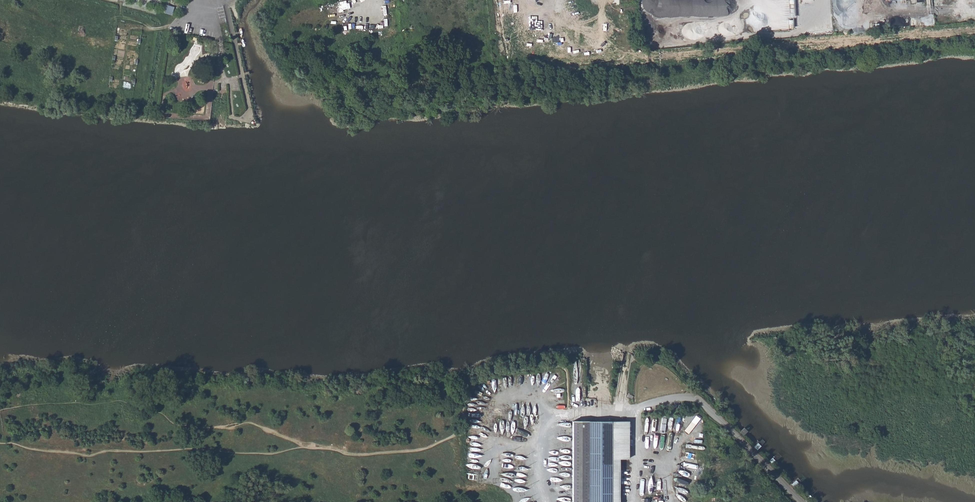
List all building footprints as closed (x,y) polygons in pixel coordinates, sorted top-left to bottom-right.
[(572,419),(572,501),(621,501),(621,496),(617,496),(617,490),(611,490),(611,458),(630,458),(630,419),(572,419)]
